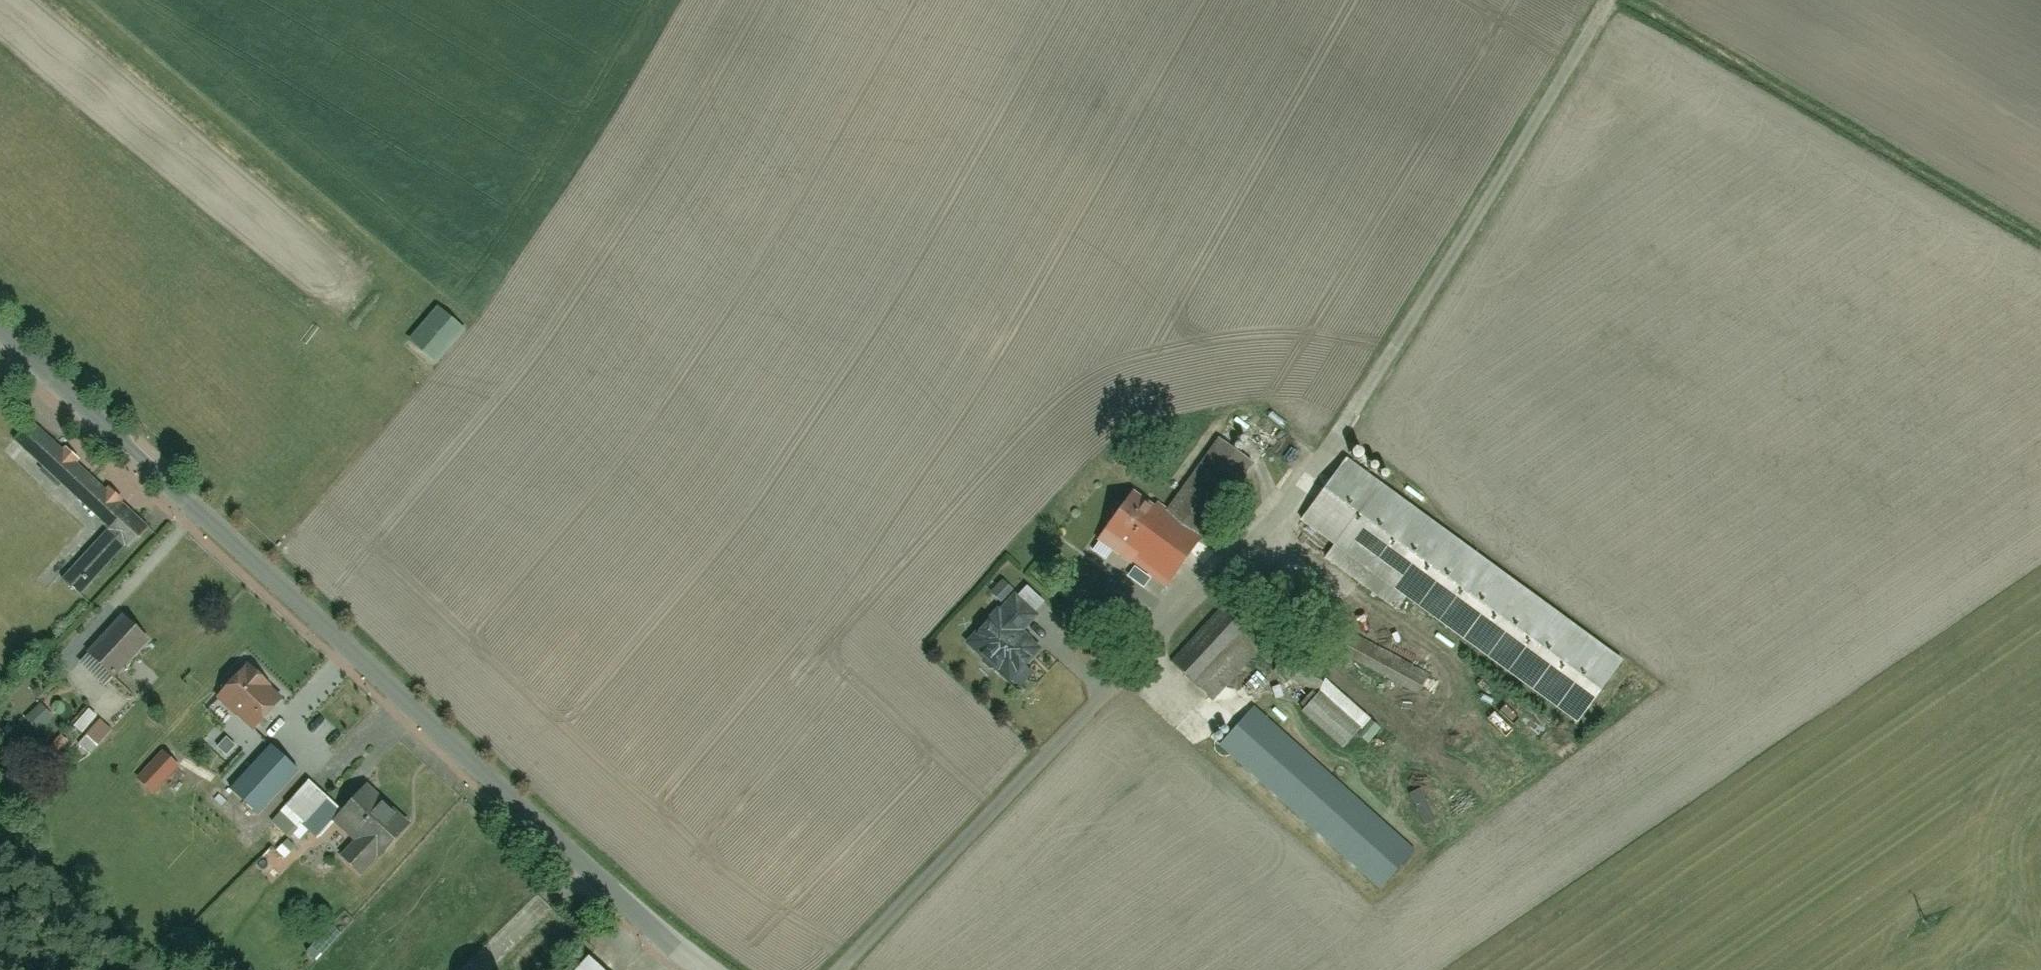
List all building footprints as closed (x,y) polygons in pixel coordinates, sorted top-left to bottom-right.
[(77,603),(147,525),(27,419),(7,441),(108,530),(58,586),(77,603)] [(1150,599),(1248,462),(1213,437),(1182,481),(1190,486),(1165,521),(1130,496),(1099,540),(1125,559),(1114,574),(1150,599)] [(1304,526),(1577,723),(1622,661),(1350,463),(1304,526)] [(1245,604),(1408,692),(1410,688),(1419,673),(1318,618),(1325,605),(1263,571),(1245,604)] [(1231,600),(1171,655),(1204,692),(1264,637),(1231,600)] [(992,612),(966,642),(1013,684),(1040,654),(1021,638),(1038,619),(1017,601),(1000,619),(992,612)] [(141,646),(121,625),(87,657),(107,678),(141,646)] [(1322,673),(1276,648),(1264,670),(1310,695),(1322,673)] [(276,700),(242,670),(222,692),(256,723),(276,700)] [(1323,693),(1305,711),(1342,748),(1360,730),(1323,693)] [(1215,749),(1374,884),(1408,845),(1249,709),(1215,749)] [(339,823),(361,843),(344,862),(361,877),(378,857),(382,860),(416,821),(373,784),(339,823)] [(311,786),(287,813),(317,841),(342,814),(311,786)] [(588,969),(605,969),(596,962),(588,969)]
